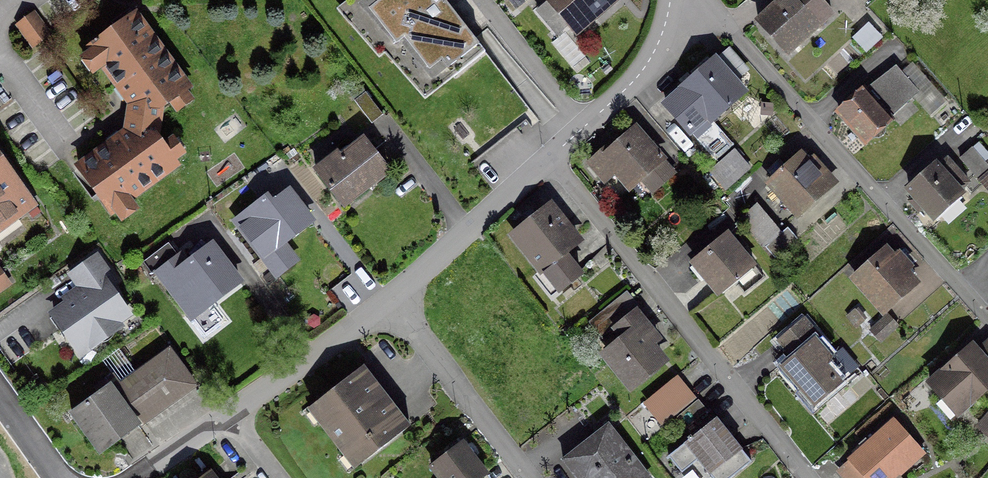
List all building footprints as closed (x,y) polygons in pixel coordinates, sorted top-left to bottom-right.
[(431,0),(365,0),(393,38),(402,31),(426,64),(439,55),(446,64),(475,43),(444,0),(435,0),(432,2),(431,0)] [(614,0),(550,0),(573,26),(588,13),(593,18),(614,0)] [(829,13),(818,0),(780,0),(756,22),(785,54),(817,25),(816,25),(829,13)] [(31,47),(46,35),(32,15),(16,27),(31,47)] [(88,48),(129,105),(158,109),(186,89),(133,16),(88,48)] [(745,72),(726,51),(714,62),(713,60),(680,89),(681,90),(664,106),(688,133),(688,132),(714,161),(731,147),(709,121),(741,93),(733,83),(745,72)] [(914,93),(894,69),(865,95),(861,90),(837,112),(862,140),(914,93)] [(370,124),(381,116),(363,93),(352,102),(370,124)] [(153,137),(158,109),(129,105),(125,133),(77,168),(109,213),(174,165),(153,137)] [(650,192),(670,174),(633,131),(603,158),(598,152),(586,163),(603,182),(614,172),(628,188),(639,178),(650,192)] [(341,206),(386,171),(363,141),(339,159),(336,154),(314,171),(341,206)] [(970,149),(958,160),(979,184),(987,176),(987,170),(970,149)] [(709,173),(723,190),(747,169),(732,152),(709,173)] [(796,216),(827,188),(817,177),(822,172),(810,159),(805,164),(798,156),(767,184),(796,216)] [(0,158),(0,225),(32,201),(0,158)] [(966,184),(950,166),(945,160),(936,169),(934,167),(907,191),(913,198),(907,203),(916,212),(931,218),(958,194),(957,192),(966,184)] [(262,257),(308,222),(286,194),(279,199),(276,195),(267,202),(270,206),(255,218),(250,211),(235,223),(262,257)] [(761,246),(776,233),(754,207),(739,221),(761,246)] [(529,213),(520,219),(525,226),(512,236),(556,291),(578,274),(562,253),(575,242),(548,208),(534,219),(529,213)] [(773,259),(795,240),(785,229),(778,235),(763,248),(773,259)] [(728,242),(724,237),(693,263),(717,293),(748,267),(746,264),(751,260),(742,249),(744,247),(735,237),(728,242)] [(190,318),(236,283),(209,247),(185,266),(179,257),(178,258),(167,244),(140,264),(152,279),(157,275),(190,318)] [(908,268),(896,255),(891,260),(884,252),(853,280),(881,312),(912,284),(902,273),(908,268)] [(95,259),(70,276),(83,295),(52,316),(78,353),(115,327),(112,323),(124,314),(102,282),(108,278),(95,259)] [(629,387),(660,362),(647,347),(655,340),(632,312),(612,329),(621,341),(604,355),(629,387)] [(855,328),(861,322),(852,312),(846,317),(855,328)] [(878,342),(894,326),(885,317),(868,333),(878,342)] [(802,320),(779,340),(789,352),(800,343),(804,348),(785,364),(803,385),(798,389),(812,406),(838,384),(835,380),(852,366),(840,351),(829,360),(814,342),(818,339),(802,320)] [(955,415),(987,386),(987,351),(980,358),(970,347),(928,384),(955,415)] [(124,399),(141,422),(191,386),(167,353),(140,372),(147,382),(124,399)] [(356,467),(408,427),(361,367),(310,407),(356,467)] [(661,426),(692,400),(676,381),(645,406),(661,426)] [(95,448),(133,421),(107,386),(69,414),(95,448)] [(683,431),(705,412),(696,400),(673,420),(683,431)] [(748,463),(714,420),(683,444),(684,446),(669,458),(680,472),(699,457),(716,477),(728,477),(748,463)] [(863,477),(893,477),(920,454),(892,422),(837,471),(843,477),(861,477),(862,477),(863,477)] [(606,427),(562,461),(575,477),(641,477),(622,453),(625,451),(606,427)] [(484,475),(460,444),(429,467),(437,477),(480,477),(484,475)]
